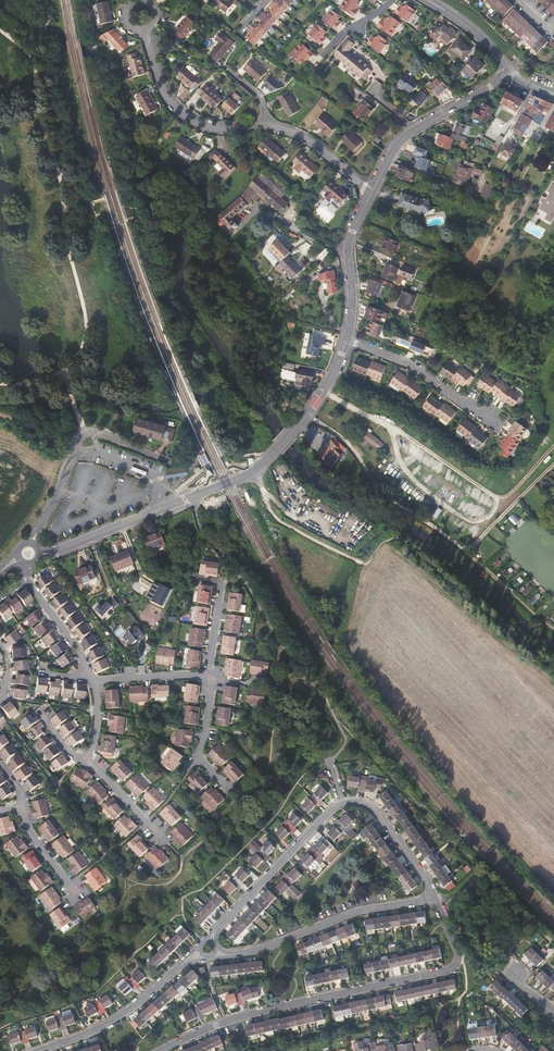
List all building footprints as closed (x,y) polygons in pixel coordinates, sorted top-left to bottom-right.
[(220,8),(227,0),(212,0),(211,1),(220,8)] [(231,1),(231,0),(227,0),(220,8),(226,13),(234,4),(236,6),(239,3),(236,1),(235,0),(232,0),(231,1)] [(284,0),(280,0),(278,2),(277,1),(275,4),(280,8),(286,2),(284,0)] [(357,0),(345,0),(340,7),(353,17),(357,12),(355,10),(360,2),(357,0)] [(497,12),(508,1),(507,0),(498,0),(491,7),(497,12)] [(547,9),(553,2),(553,0),(546,0),(542,4),(547,9)] [(502,18),(514,6),(508,1),(497,12),(502,18)] [(112,23),(108,2),(97,4),(101,25),(112,23)] [(284,13),(290,6),(286,2),(280,8),(284,13)] [(274,8),(271,12),(274,15),(280,8),(275,4),(272,7),(274,8)] [(402,9),(400,7),(395,13),(407,22),(413,14),(412,13),(414,10),(406,4),(402,9)] [(279,19),(284,13),(280,8),(274,15),(279,19)] [(515,10),(504,22),(510,28),(521,16),(515,10)] [(330,14),(328,13),(322,20),(335,29),(338,25),(339,24),(336,22),(340,17),(332,11),(330,14)] [(274,15),(271,12),(267,16),(266,15),(263,18),(268,22),(274,15)] [(272,26),(279,19),(274,15),(268,22),(272,26)] [(384,22),(382,20),(377,26),(390,36),(400,23),(389,15),(387,19),(386,19),(384,22)] [(510,28),(515,33),(527,21),(521,16),(510,28)] [(183,41),(196,25),(187,17),(176,30),(178,31),(176,34),(183,41)] [(262,22),(259,25),(262,28),(268,22),(263,18),(260,21),(262,22)] [(515,33),(521,38),(532,26),(527,21),(515,33)] [(267,32),(272,26),(268,22),(262,28),(267,32)] [(262,28),(259,25),(255,29),(254,28),(252,30),(256,34),(262,28)] [(438,32),(442,36),(440,39),(447,45),(458,33),(451,27),(449,29),(444,25),(441,29),(439,27),(436,30),(438,32)] [(323,39),(321,37),(325,32),(318,26),(315,29),(314,27),(307,34),(319,45),(321,42),(323,39)] [(521,38),(526,43),(537,31),(532,26),(521,38)] [(261,39),(267,32),(262,28),(256,34),(261,39)] [(250,35),(247,38),(250,41),(256,34),(252,30),(249,34),(250,35)] [(526,43),(532,48),(543,36),(537,31),(526,43)] [(116,33),(107,40),(118,52),(126,45),(116,33)] [(218,62),(220,59),(221,60),(235,43),(222,33),(216,40),(221,43),(213,53),(211,56),(218,62)] [(250,41),(255,45),(261,39),(256,34),(250,41)] [(374,40),(370,38),(366,43),(379,53),(385,45),(383,44),(386,41),(377,35),(374,40)] [(548,42),(543,36),(532,48),(537,53),(548,42)] [(359,78),(360,77),(364,80),(371,72),(366,68),(368,66),(357,58),(355,60),(353,58),(347,53),(353,45),(346,40),(333,57),(349,69),(348,69),(348,70),(359,78)] [(463,44),(459,40),(450,50),(462,61),(470,53),(462,45),(463,44)] [(311,54),(299,43),(288,55),(298,63),(302,60),(303,60),(305,58),(307,59),(311,54)] [(144,73),(139,57),(129,60),(133,77),(144,73)] [(477,74),(484,66),(475,57),(462,70),(470,79),(476,73),(477,74)] [(259,83),(267,74),(252,60),(244,70),(259,83)] [(198,88),(204,81),(201,79),(199,80),(186,69),(179,77),(191,89),(195,85),(198,88)] [(412,93),(418,84),(412,79),(413,79),(404,73),(396,84),(402,89),(403,88),(404,86),(407,89),(412,93)] [(275,93),(282,84),(271,75),(264,85),(275,93)] [(446,87),(438,77),(428,85),(436,95),(446,87)] [(208,84),(199,94),(205,99),(204,100),(207,104),(208,103),(215,109),(223,100),(216,93),(215,94),(212,91),(214,89),(208,84)] [(419,89),(411,98),(419,106),(427,97),(419,89)] [(157,110),(146,90),(136,95),(147,115),(157,110)] [(516,115),(524,101),(519,98),(516,96),(507,92),(501,102),(509,107),(507,110),(516,115)] [(230,114),(230,113),(233,116),(240,108),(236,104),(240,99),(235,94),(230,100),(230,99),(223,107),(226,110),(230,114)] [(288,119),(297,113),(292,106),(293,105),(287,97),(286,98),(284,94),(275,100),(288,119)] [(525,107),(535,111),(538,103),(544,105),(546,101),(538,98),(531,95),(525,107)] [(322,98),(317,103),(323,108),(328,103),(322,98)] [(373,109),(359,100),(355,106),(357,108),(352,115),(361,122),(365,118),(367,114),(369,115),(373,109)] [(544,105),(538,103),(535,111),(535,112),(542,115),(544,110),(548,112),(551,103),(549,102),(546,101),(544,105)] [(485,124),(493,110),(484,105),(480,113),(475,110),(472,116),(485,124)] [(525,107),(514,128),(524,133),(535,112),(535,111),(525,107)] [(338,127),(323,115),(316,123),(323,129),(323,130),(329,135),(333,130),(335,131),(338,127)] [(553,131),(553,115),(546,126),(553,131)] [(461,136),(465,126),(456,123),(450,138),(453,139),(462,142),(463,143),(465,138),(461,136)] [(469,128),(465,126),(461,136),(465,138),(469,128)] [(353,152),(361,143),(347,131),(340,139),(344,141),(343,143),(353,152)] [(440,134),(436,144),(449,149),(453,139),(450,138),(440,134)] [(190,156),(196,147),(180,136),(174,146),(190,156)] [(377,136),(373,141),(378,145),(381,139),(377,136)] [(502,140),(498,137),(494,144),(499,146),(502,140)] [(273,143),(267,138),(259,146),(278,162),(286,154),(273,142),(273,143)] [(509,159),(515,150),(504,144),(499,153),(509,159)] [(223,177),(233,166),(223,155),(222,156),(217,151),(211,157),(222,168),(218,172),(223,177)] [(299,173),(303,169),(311,177),(319,168),(301,152),(294,161),(298,165),(294,168),(299,173)] [(417,154),(415,159),(417,160),(415,166),(427,171),(432,160),(417,154)] [(481,176),(482,176),(486,169),(466,162),(464,165),(460,163),(453,182),(465,187),(471,171),(481,175),(481,176)] [(411,181),(415,171),(394,163),(391,168),(398,171),(397,176),(411,181)] [(240,198),(215,220),(222,229),(226,226),(232,232),(234,230),(238,226),(232,219),(248,205),(247,204),(257,192),(281,212),(288,204),(281,198),(287,190),(264,170),(250,185),(240,198)] [(329,199),(332,196),(341,204),(348,196),(330,180),(323,188),(327,192),(325,195),(329,199)] [(540,200),(543,202),(539,208),(548,213),(545,218),(552,222),(553,219),(553,181),(552,180),(547,190),(549,191),(546,197),(543,195),(540,200)] [(490,191),(483,188),(480,196),(487,199),(490,191)] [(419,199),(400,192),(396,203),(415,210),(415,211),(419,212),(420,210),(429,210),(426,199),(419,199)] [(482,208),(486,201),(481,198),(477,205),(482,208)] [(387,238),(382,250),(393,254),(398,242),(387,238)] [(278,240),(270,248),(282,261),(287,255),(290,252),(278,240)] [(318,254),(321,259),(329,254),(326,249),(318,254)] [(278,271),(282,267),(293,278),(302,270),(287,255),(282,261),(275,268),(278,271)] [(392,281),(395,273),(397,268),(386,264),(381,277),(392,281)] [(402,266),(401,269),(399,275),(411,279),(414,270),(402,266)] [(326,279),(329,293),(332,292),(337,291),(334,271),(327,272),(319,274),(320,280),(326,279)] [(377,296),(381,284),(370,280),(366,292),(377,296)] [(408,311),(413,296),(402,292),(396,306),(408,311)] [(294,309),(301,306),(298,300),(291,304),(294,309)] [(366,316),(380,322),(383,312),(369,307),(366,316)] [(365,333),(376,338),(382,325),(370,321),(365,333)] [(322,346),(323,339),(310,337),(308,343),(307,342),(305,351),(306,351),(305,356),(317,358),(318,349),(317,349),(318,345),(322,346)] [(369,364),(361,360),(361,359),(356,357),(351,370),(365,375),(365,374),(369,364)] [(384,367),(379,365),(379,366),(370,362),(369,364),(365,374),(379,379),(384,367)] [(439,373),(442,375),(443,374),(444,373),(446,375),(445,376),(451,380),(453,377),(458,370),(447,362),(439,373)] [(458,370),(453,377),(458,381),(459,380),(461,382),(460,383),(459,384),(462,386),(471,375),(460,367),(458,370)] [(311,389),(315,373),(299,370),(297,378),(303,380),(302,386),(311,389)] [(409,381),(401,376),(402,374),(398,371),(390,382),(402,391),(403,390),(409,381)] [(484,387),(483,388),(489,393),(491,389),(496,383),(485,374),(477,385),(480,388),(481,387),(482,386),(484,387)] [(422,388),(418,384),(417,386),(410,380),(409,381),(403,390),(414,399),(422,388)] [(496,383),(491,389),(496,394),(497,393),(499,394),(498,395),(497,396),(501,399),(509,388),(498,380),(496,383)] [(508,401),(507,402),(513,406),(520,396),(509,388),(501,399),(504,402),(505,401),(506,400),(508,401)] [(442,406),(434,401),(435,399),(430,396),(422,407),(434,416),(435,415),(442,406)] [(455,413),(451,409),(450,411),(442,405),(442,406),(435,415),(447,424),(455,413)] [(170,444),(174,431),(138,420),(134,433),(170,444)] [(474,431),(467,426),(468,424),(464,421),(456,432),(467,440),(468,439),(474,431)] [(526,430),(515,422),(512,427),(513,428),(508,435),(509,436),(517,442),(526,430)] [(367,429),(362,435),(380,450),(385,444),(367,429)] [(488,437),(484,434),(483,436),(475,430),(474,431),(468,439),(480,448),(488,437)] [(503,443),(502,442),(499,447),(504,451),(501,456),(507,460),(518,443),(517,442),(509,436),(503,443)] [(336,438),(333,441),(342,451),(345,448),(336,438)] [(331,440),(329,442),(319,453),(328,461),(335,454),(338,456),(341,453),(343,451),(342,451),(333,441),(331,440)] [(185,466),(165,469),(166,475),(186,472),(185,466)] [(503,492),(507,483),(503,481),(499,491),(503,492)] [(509,518),(516,524),(521,519),(514,513),(509,518)] [(151,550),(167,544),(162,532),(147,539),(151,550)] [(135,564),(130,551),(112,558),(118,571),(135,564)] [(202,562),(200,574),(206,575),(207,573),(218,575),(219,564),(202,562)] [(97,578),(92,565),(75,572),(80,585),(97,578)] [(40,591),(53,581),(48,573),(37,581),(39,584),(37,586),(40,591)] [(147,599),(164,607),(173,588),(156,580),(147,599)] [(50,599),(61,591),(55,583),(42,593),(46,598),(48,596),(50,599)] [(525,596),(534,587),(530,584),(521,592),(525,596)] [(208,604),(210,593),(212,593),(213,587),(200,585),(199,592),(195,591),(194,602),(208,604)] [(24,589),(20,592),(19,591),(16,593),(25,606),(32,600),(24,589)] [(230,592),(229,599),(231,599),(229,610),(240,612),(241,606),(243,594),(230,592)] [(536,593),(530,602),(535,605),(541,596),(536,593)] [(68,601),(63,594),(52,601),(54,604),(52,606),(56,611),(68,601)] [(15,597),(10,600),(8,597),(5,600),(15,613),(22,608),(15,597)] [(113,607),(115,608),(119,603),(113,597),(104,607),(98,601),(93,606),(104,617),(113,607)] [(3,619),(11,614),(3,603),(0,605),(0,615),(3,619)] [(65,619),(76,611),(70,604),(57,613),(61,618),(63,616),(65,619)] [(205,626),(207,614),(208,615),(209,608),(197,606),(194,624),(205,626)] [(41,611),(38,608),(28,615),(25,618),(31,625),(41,618),(38,613),(41,611)] [(83,622),(78,614),(67,621),(69,624),(67,626),(71,631),(83,622)] [(228,623),(226,623),(224,632),(239,634),(242,616),(229,614),(228,618),(228,623)] [(49,622),(46,625),(43,621),(33,628),(38,636),(52,626),(49,622)] [(80,640),(91,632),(85,624),(72,633),(76,638),(78,637),(80,640)] [(140,640),(144,636),(136,626),(130,631),(130,632),(123,637),(127,641),(129,640),(133,644),(139,639),(140,640)] [(203,639),(205,639),(206,630),(192,628),(189,645),(202,647),(203,643),(203,639)] [(54,629),(41,639),(46,646),(56,639),(53,634),(56,632),(54,629)] [(6,648),(20,638),(14,630),(4,638),(7,642),(4,645),(6,648)] [(85,652),(98,644),(93,635),(82,643),(85,647),(83,648),(85,652)] [(226,636),(224,647),(222,647),(221,653),(234,655),(236,638),(226,636)] [(65,643),(63,645),(60,640),(49,648),(55,656),(67,647),(65,643)] [(10,658),(26,656),(25,647),(11,648),(12,654),(10,654),(10,658)] [(91,663),(105,656),(101,647),(88,653),(91,658),(89,659),(91,663)] [(166,665),(166,663),(170,663),(174,664),(176,651),(158,648),(156,663),(166,665)] [(190,650),(187,667),(199,669),(200,663),(199,662),(201,651),(190,650)] [(72,654),(70,655),(67,651),(56,659),(62,667),(74,658),(72,654)] [(225,668),(227,668),(226,672),(226,676),(239,678),(241,660),(227,658),(225,668)] [(111,667),(106,659),(92,665),(94,669),(96,668),(98,673),(111,667)] [(12,671),(27,669),(26,660),(13,661),(13,667),(12,667),(12,671)] [(262,673),(262,675),(268,676),(270,664),(252,661),(251,672),(262,673)] [(75,663),(69,668),(72,672),(78,668),(75,663)] [(11,683),(27,685),(29,676),(16,674),(15,679),(11,679),(11,683)] [(37,676),(35,691),(45,693),(47,679),(44,679),(41,678),(41,676),(37,676)] [(55,679),(55,682),(50,682),(48,695),(57,696),(60,679),(55,679)] [(63,680),(60,696),(70,698),(72,685),(67,684),(67,680),(63,680)] [(76,682),(74,697),(83,698),(85,685),(80,684),(80,682),(79,682),(76,682)] [(197,696),(198,685),(188,684),(185,701),(198,703),(198,697),(197,696)] [(152,698),(170,697),(169,686),(158,687),(158,685),(152,685),(152,698)] [(148,688),(143,688),(139,688),(139,686),(130,687),(131,702),(148,701),(148,688)] [(238,688),(227,686),(225,697),(224,697),(223,703),(235,705),(238,688)] [(25,700),(27,690),(10,688),(9,692),(13,692),(12,698),(25,700)] [(266,690),(257,689),(256,691),(252,690),(248,689),(246,702),(264,705),(266,690)] [(118,690),(107,690),(108,702),(107,702),(107,708),(119,708),(118,690)] [(17,713),(9,703),(9,702),(4,705),(3,703),(0,706),(9,719),(17,713)] [(197,714),(199,714),(200,708),(188,706),(185,723),(196,725),(197,714)] [(219,718),(217,718),(216,724),(228,726),(231,709),(220,707),(219,718)] [(53,719),(55,721),(53,723),(53,724),(56,728),(69,718),(63,711),(53,719)] [(21,722),(26,730),(40,720),(38,718),(37,716),(34,719),(31,714),(21,722)] [(110,715),(108,722),(112,723),(111,726),(110,732),(122,734),(125,717),(110,715)] [(64,738),(76,729),(71,721),(60,729),(62,732),(60,733),(61,734),(64,738)] [(28,732),(34,740),(44,732),(41,728),(44,726),(42,722),(28,732)] [(192,739),(193,731),(178,729),(176,746),(188,748),(189,741),(189,738),(192,739)] [(84,739),(78,731),(65,741),(68,744),(69,745),(71,744),(73,746),(84,739)] [(10,742),(4,734),(0,737),(0,749),(10,742)] [(104,741),(103,752),(113,754),(116,736),(104,734),(103,741),(104,741)] [(36,743),(42,751),(55,741),(54,739),(53,737),(49,739),(46,735),(36,743)] [(45,753),(50,760),(61,752),(59,748),(58,748),(60,747),(57,743),(45,753)] [(216,760),(218,763),(221,766),(231,757),(219,744),(208,755),(214,762),(216,760)] [(7,760),(18,752),(12,745),(0,754),(0,755),(2,758),(3,759),(5,757),(7,760)] [(172,770),(176,765),(175,764),(181,755),(173,749),(162,763),(172,770)] [(65,754),(52,763),(58,771),(69,763),(66,759),(66,758),(67,757),(65,754)] [(13,772),(25,763),(20,755),(9,763),(11,766),(9,767),(11,770),(13,772)] [(120,760),(111,769),(115,773),(117,772),(124,780),(132,773),(120,760)] [(244,775),(232,762),(223,771),(227,775),(228,774),(236,782),(244,775)] [(21,778),(23,781),(33,773),(27,766),(15,775),(18,780),(21,778)] [(87,771),(85,774),(83,772),(78,769),(71,779),(85,789),(93,776),(87,771)] [(202,775),(197,770),(188,779),(200,792),(208,784),(200,776),(202,775)] [(124,780),(117,772),(115,773),(123,781),(124,780)] [(4,778),(3,777),(1,773),(0,774),(0,786),(8,780),(6,777),(4,778)] [(137,774),(126,784),(132,791),(134,790),(137,793),(139,796),(149,787),(137,774)] [(236,782),(228,774),(227,775),(235,783),(236,782)] [(209,783),(202,775),(200,776),(208,784),(209,783)] [(41,784),(35,776),(22,785),(23,786),(26,790),(28,788),(31,791),(41,784)] [(359,780),(358,779),(349,777),(347,786),(357,788),(356,791),(360,792),(362,780),(359,780)] [(360,792),(364,793),(364,790),(374,792),(376,782),(367,780),(366,781),(362,780),(360,792)] [(99,805),(109,795),(106,792),(103,789),(104,788),(98,781),(87,792),(99,805)] [(10,783),(0,790),(0,797),(2,800),(13,793),(10,788),(12,786),(10,783)] [(214,809),(225,799),(218,792),(217,793),(214,790),(211,787),(201,796),(214,809)] [(320,787),(313,794),(313,795),(311,797),(319,805),(322,803),(319,801),(326,794),(320,787)] [(151,803),(148,805),(153,811),(165,800),(153,788),(144,796),(148,801),(151,803)] [(384,805),(391,799),(386,792),(378,798),(384,805)] [(124,811),(116,803),(117,802),(113,797),(104,806),(116,819),(124,811)] [(308,800),(307,800),(301,807),(308,813),(314,806),(316,808),(319,805),(311,797),(308,800)] [(45,799),(33,802),(35,808),(35,811),(33,812),(35,819),(37,819),(50,815),(45,799)] [(389,811),(396,806),(391,799),(384,805),(389,811)] [(173,801),(160,813),(165,818),(166,817),(174,825),(181,818),(174,810),(178,806),(173,801)] [(124,811),(125,810),(117,802),(116,803),(124,811)] [(396,806),(389,811),(394,818),(395,818),(401,813),(396,806)] [(400,825),(407,819),(402,812),(401,813),(395,818),(400,825)] [(293,814),(287,821),(287,822),(285,825),(293,833),(295,830),(293,828),(300,821),(293,814)] [(365,819),(368,825),(377,820),(373,814),(365,819)] [(342,831),(345,828),(345,829),(352,822),(345,815),(338,822),(336,820),(334,822),(342,831)] [(16,832),(14,824),(11,825),(10,822),(9,816),(0,819),(0,831),(1,836),(16,832)] [(138,826),(133,820),(130,822),(128,820),(124,816),(115,824),(126,836),(138,826)] [(174,825),(166,817),(165,818),(172,826),(174,825)] [(405,832),(412,826),(407,819),(400,825),(405,832)] [(49,820),(39,828),(43,833),(44,832),(51,841),(60,834),(49,820)] [(326,834),(333,841),(340,834),(339,834),(342,831),(334,822),(331,825),(333,827),(326,834)] [(182,846),(193,836),(181,823),(171,832),(174,835),(177,838),(176,839),(182,846)] [(282,841),(288,834),(290,836),(293,833),(285,825),(282,828),(281,827),(275,834),(282,841)] [(367,838),(375,832),(370,825),(362,831),(367,838)] [(410,838),(417,833),(412,826),(405,832),(410,838)] [(51,841),(44,832),(43,833),(49,842),(51,841)] [(380,838),(375,832),(367,838),(372,845),(380,838)] [(415,845),(422,840),(417,833),(410,838),(415,845)] [(16,857),(29,848),(25,842),(22,844),(20,841),(17,836),(6,844),(16,857)] [(59,851),(61,855),(64,858),(74,850),(64,836),(52,845),(57,852),(59,851)] [(148,849),(140,841),(142,840),(137,836),(128,844),(140,857),(148,849)] [(385,846),(380,838),(372,845),(377,852),(385,846)] [(148,849),(149,848),(142,840),(140,841),(148,849)] [(420,852),(427,847),(422,840),(415,845),(420,852)] [(250,844),(258,852),(261,850),(260,849),(253,842),(250,844)] [(267,856),(274,849),(267,842),(260,849),(261,850),(258,852),(267,860),(269,858),(267,856)] [(308,850),(316,858),(318,855),(319,856),(326,849),(319,842),(312,849),(310,847),(308,850)] [(247,847),(255,854),(256,855),(258,852),(250,844),(247,847)] [(391,852),(385,846),(377,852),(382,859),(391,852)] [(162,852),(161,853),(158,850),(156,847),(146,856),(158,869),(169,859),(162,852)] [(427,847),(420,852),(425,859),(431,855),(432,854),(427,847)] [(42,865),(35,856),(36,855),(33,850),(23,858),(33,872),(42,865)] [(305,853),(307,855),(300,862),(307,868),(314,861),(313,861),(316,858),(308,850),(305,853)] [(88,865),(78,852),(68,859),(72,864),(74,867),(71,868),(76,874),(88,865)] [(248,862),(255,868),(262,861),(264,863),(267,860),(258,852),(256,855),(255,854),(248,862)] [(391,852),(382,859),(387,866),(388,865),(396,859),(391,852)] [(429,867),(436,861),(431,855),(425,859),(424,860),(429,867)] [(319,861),(316,858),(313,861),(314,861),(307,868),(309,870),(312,869),(319,861)] [(388,865),(393,872),(401,866),(396,859),(388,865)] [(434,874),(441,868),(436,861),(429,867),(434,874)] [(393,872),(398,879),(406,873),(401,866),(393,872)] [(107,882),(96,868),(86,876),(88,879),(90,882),(89,883),(95,891),(107,882)] [(439,881),(446,875),(441,868),(434,874),(439,881)] [(293,883),(300,876),(293,869),(287,876),(285,874),(282,877),(290,885),(293,882),(293,883)] [(47,877),(45,875),(42,870),(31,877),(41,891),(54,881),(50,875),(47,877)] [(241,870),(234,876),(235,877),(232,880),(240,888),(243,885),(241,883),(248,876),(241,870)] [(398,879),(403,886),(411,879),(406,873),(398,879)] [(444,888),(452,882),(446,875),(439,881),(444,888)] [(282,877),(279,879),(281,882),(275,889),(282,895),(284,892),(288,888),(287,887),(290,885),(282,877)] [(416,886),(411,879),(403,886),(408,893),(416,886)] [(229,882),(222,889),(229,896),(236,889),(238,891),(240,888),(232,880),(229,882)] [(288,888),(284,892),(287,895),(290,895),(295,900),(300,895),(290,885),(287,887),(288,888)] [(59,899),(56,896),(58,894),(52,887),(40,896),(51,910),(61,903),(59,899)] [(275,898),(268,891),(262,898),(269,905),(275,898)] [(224,901),(217,895),(211,902),(218,908),(224,901)] [(89,897),(80,904),(81,905),(90,898),(89,897)] [(81,905),(80,904),(74,907),(82,918),(96,907),(90,898),(81,905)] [(256,904),(263,911),(269,905),(262,898),(256,904)] [(205,908),(212,914),(218,908),(211,902),(205,908)] [(263,911),(256,904),(250,910),(257,917),(263,911)] [(71,921),(67,916),(66,917),(60,908),(51,915),(61,929),(71,921)] [(212,914),(205,908),(199,914),(206,920),(212,914)] [(257,917),(250,910),(244,916),(251,923),(257,917)] [(415,914),(417,924),(425,923),(424,913),(415,914)] [(206,920),(199,914),(193,920),(200,926),(206,920)] [(417,924),(415,914),(407,915),(408,925),(417,924)] [(408,925),(407,915),(398,916),(400,927),(408,925)] [(251,923),(244,916),(238,922),(246,929),(251,923)] [(398,916),(390,918),(391,928),(400,927),(398,916)] [(250,931),(261,919),(259,917),(248,928),(250,931)] [(390,918),(381,919),(383,929),(391,928),(390,918)] [(381,919),(373,920),(375,930),(383,929),(381,919)] [(366,932),(375,930),(373,920),(364,921),(366,932)] [(232,928),(240,936),(246,929),(238,922),(232,928)] [(355,935),(352,925),(344,928),(347,938),(355,935)] [(232,928),(226,935),(234,942),(240,936),(232,928)] [(336,932),(339,941),(347,938),(344,928),(336,932)] [(177,935),(184,942),(190,936),(183,929),(177,935)] [(240,936),(242,938),(248,932),(246,929),(240,936)] [(339,941),(336,932),(328,935),(332,944),(339,941)] [(171,941),(177,948),(184,942),(177,935),(171,941)] [(320,938),(324,948),(332,944),(328,935),(320,938)] [(242,938),(240,936),(234,942),(237,945),(243,939),(242,938)] [(324,948),(320,938),(312,941),(316,951),(324,948)] [(165,947),(171,954),(177,948),(171,941),(165,947)] [(304,944),(308,954),(316,951),(312,941),(304,944)] [(304,944),(296,947),(299,957),(308,954),(304,944)] [(171,954),(165,947),(159,953),(165,960),(171,954)] [(526,955),(532,961),(538,954),(533,950),(532,948),(526,955)] [(547,952),(544,948),(541,951),(538,954),(532,961),(538,967),(544,960),(541,957),(547,952)] [(430,951),(432,960),(441,958),(439,950),(430,951)] [(424,962),(432,960),(430,951),(422,953),(424,962)] [(153,959),(159,966),(165,960),(159,953),(153,959)] [(422,953),(414,955),(416,964),(424,962),(422,953)] [(414,955),(405,957),(407,966),(416,964),(414,955)] [(405,957),(397,959),(399,967),(407,966),(405,957)] [(159,966),(153,959),(146,965),(153,972),(159,966)] [(397,959),(389,960),(391,969),(399,967),(397,959)] [(389,960),(380,962),(382,971),(391,969),(389,960)] [(261,962),(253,964),(254,972),(262,971),(261,962)] [(380,962),(372,964),(374,973),(382,971),(380,962)] [(245,974),(254,972),(253,964),(244,965),(245,974)] [(363,966),(365,975),(374,973),(372,964),(363,966)] [(237,975),(245,974),(244,965),(236,966),(237,975)] [(228,976),(237,975),(236,966),(227,967),(228,976)] [(220,977),(228,976),(227,967),(219,968),(220,977)] [(220,977),(219,968),(210,969),(211,978),(220,977)] [(338,971),(340,980),(349,978),(347,969),(338,971)] [(145,978),(138,971),(131,977),(132,978),(129,981),(137,989),(140,987),(137,985),(145,978)] [(186,977),(192,984),(199,978),(193,971),(186,977)] [(340,980),(338,971),(330,973),(332,982),(340,980)] [(537,978),(543,984),(550,977),(543,971),(537,978)] [(332,982),(330,973),(322,975),(323,984),(332,982)] [(323,984),(322,975),(313,977),(315,986),(323,984)] [(180,983),(186,990),(192,984),(186,977),(180,983)] [(305,978),(307,987),(315,986),(313,977),(305,978)] [(549,990),(551,988),(553,985),(553,981),(550,977),(543,984),(549,990)] [(118,989),(124,996),(132,990),(134,992),(137,989),(129,981),(126,983),(125,982),(118,989)] [(445,983),(447,991),(455,990),(453,981),(445,983)] [(490,987),(496,993),(502,986),(496,981),(490,987)] [(186,990),(180,983),(173,988),(179,994),(179,995),(186,990)] [(437,985),(439,993),(447,991),(445,983),(437,985)] [(439,993),(437,985),(429,986),(430,995),(439,993)] [(420,988),(422,997),(430,995),(429,986),(420,988)] [(496,993),(502,999),(503,998),(509,993),(502,986),(496,993)] [(173,988),(166,993),(172,1000),(179,994),(173,988)] [(422,997),(420,988),(412,990),(414,999),(422,997)] [(251,989),(241,992),(242,993),(238,994),(242,1006),(245,1004),(244,1001),(254,999),(251,989)] [(403,992),(405,1001),(414,999),(412,990),(403,992)] [(503,998),(510,1004),(516,997),(510,991),(509,993),(503,998)] [(405,1001),(403,992),(395,994),(397,1003),(405,1001)] [(172,1000),(166,993),(160,999),(166,1006),(172,1000)] [(234,996),(234,995),(225,997),(228,1007),(237,1004),(238,1007),(242,1006),(238,994),(234,996)] [(107,996),(99,1000),(100,1001),(96,1003),(102,1013),(105,1011),(104,1009),(112,1004),(107,996)] [(377,1009),(385,1007),(385,1006),(383,999),(383,997),(375,999),(377,1009)] [(510,1004),(516,1010),(522,1004),(516,997),(510,1004)] [(153,1004),(159,1011),(166,1006),(160,999),(153,1004)] [(377,1009),(375,999),(366,1001),(368,1011),(377,1009)] [(358,1003),(360,1013),(368,1011),(366,1001),(358,1003)] [(93,1005),(93,1004),(84,1009),(89,1018),(97,1013),(99,1015),(102,1013),(96,1003),(93,1005)] [(208,1003),(199,1007),(199,1008),(196,1009),(200,1020),(204,1019),(203,1015),(211,1011),(208,1003)] [(360,1013),(358,1003),(349,1005),(352,1014),(360,1013)] [(159,1011),(153,1004),(147,1010),(153,1017),(159,1011)] [(516,1010),(522,1016),(528,1010),(522,1004),(516,1010)] [(341,1006),(343,1016),(352,1014),(349,1005),(341,1006)] [(343,1016),(341,1006),(332,1008),(335,1018),(343,1016)] [(192,1011),(192,1010),(183,1014),(187,1023),(196,1019),(197,1021),(200,1020),(196,1009),(192,1011)] [(62,1013),(58,1014),(59,1019),(63,1018),(63,1017),(72,1014),(71,1010),(62,1013)] [(140,1016),(146,1022),(153,1017),(147,1010),(140,1016)] [(323,1021),(320,1011),(312,1013),(314,1023),(323,1021)] [(314,1023),(312,1013),(304,1015),(306,1025),(314,1023)] [(63,1017),(63,1018),(59,1019),(63,1030),(67,1029),(66,1026),(75,1023),(72,1014),(63,1017)] [(296,1017),(298,1027),(306,1025),(304,1015),(296,1017)] [(134,1021),(140,1028),(146,1022),(140,1016),(134,1021)] [(298,1027),(296,1017),(287,1019),(289,1029),(298,1027)] [(59,1019),(56,1020),(55,1019),(46,1022),(49,1031),(59,1028),(60,1031),(63,1030),(59,1019)] [(281,1030),(281,1031),(289,1029),(287,1019),(279,1020),(281,1030)] [(270,1022),(272,1032),(281,1030),(279,1020),(278,1020),(270,1022)] [(262,1023),(264,1033),(272,1032),(270,1022),(262,1023)] [(264,1033),(262,1023),(254,1025),(256,1035),(264,1033)] [(468,1025),(469,1030),(470,1039),(479,1038),(477,1029),(476,1024),(468,1025)] [(245,1027),(247,1037),(256,1035),(254,1025),(245,1027)] [(494,1026),(485,1027),(487,1037),(495,1035),(494,1026)] [(34,1027),(25,1030),(25,1031),(22,1032),(25,1043),(29,1042),(28,1039),(37,1036),(34,1027)] [(479,1038),(487,1037),(485,1027),(477,1029),(479,1038)] [(18,1033),(18,1032),(9,1035),(12,1045),(21,1042),(22,1044),(25,1043),(22,1032),(18,1033)] [(504,1038),(510,1045),(516,1038),(510,1032),(504,1038)] [(415,1046),(417,1050),(425,1050),(429,1049),(429,1050),(438,1049),(435,1034),(431,1035),(432,1040),(427,1041),(427,1042),(419,1044),(419,1045),(415,1046)] [(211,1040),(214,1048),(222,1045),(219,1036),(211,1040)] [(97,1037),(89,1039),(92,1046),(99,1044),(97,1037)] [(510,1045),(516,1050),(522,1044),(516,1038),(510,1045)] [(211,1040),(203,1043),(206,1050),(208,1050),(214,1048),(211,1040)]
